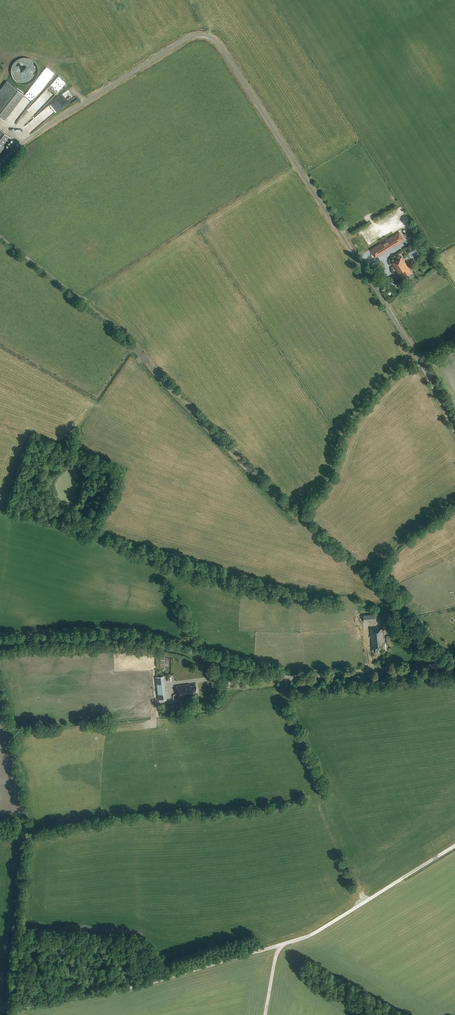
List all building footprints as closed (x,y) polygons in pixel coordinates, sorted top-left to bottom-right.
[(63,87),(66,83),(58,76),(55,80),(63,87)] [(13,86),(0,102),(0,117),(4,120),(24,94),(13,86)] [(11,138),(0,130),(0,152),(11,138)] [(381,245),(385,252),(405,240),(401,233),(381,245)] [(402,257),(392,263),(398,274),(403,271),(406,276),(411,272),(402,257)] [(374,647),(374,651),(378,651),(378,649),(384,648),(384,643),(385,643),(383,627),(374,627),(374,628),(370,629),(372,647),(374,647)] [(163,677),(156,678),(158,700),(166,699),(163,677)] [(191,697),(191,696),(195,695),(195,690),(196,690),(195,685),(190,686),(189,684),(176,686),(178,699),(191,697)]
